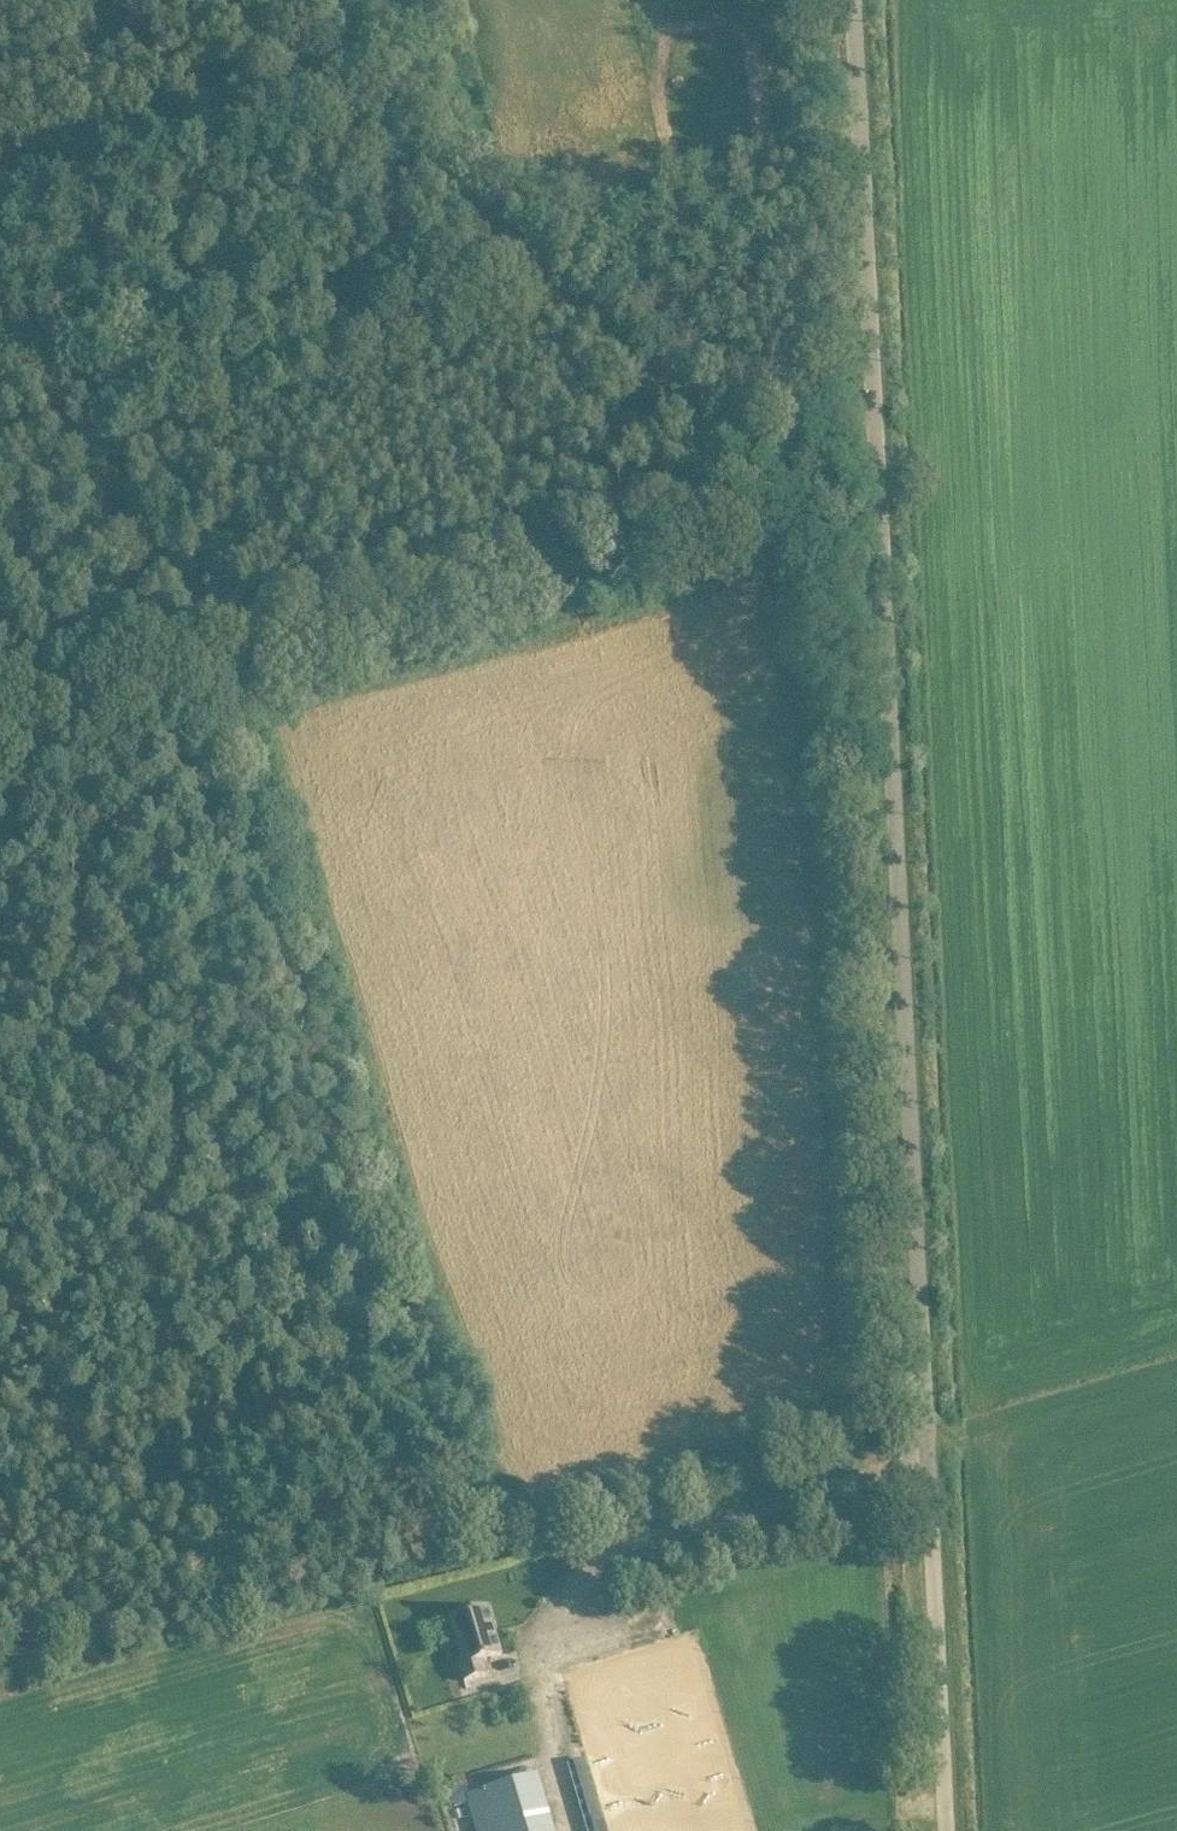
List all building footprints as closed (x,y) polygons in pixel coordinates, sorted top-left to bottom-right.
[(704,36),(706,53),(723,50),(721,33),(704,36)] [(488,1608),(451,1619),(463,1660),(459,1661),(465,1683),(487,1676),(483,1662),(502,1657),(488,1608)] [(468,1797),(467,1792),(451,1797),(454,1808),(470,1803),(478,1830),(553,1830),(537,1776),(468,1797)]
